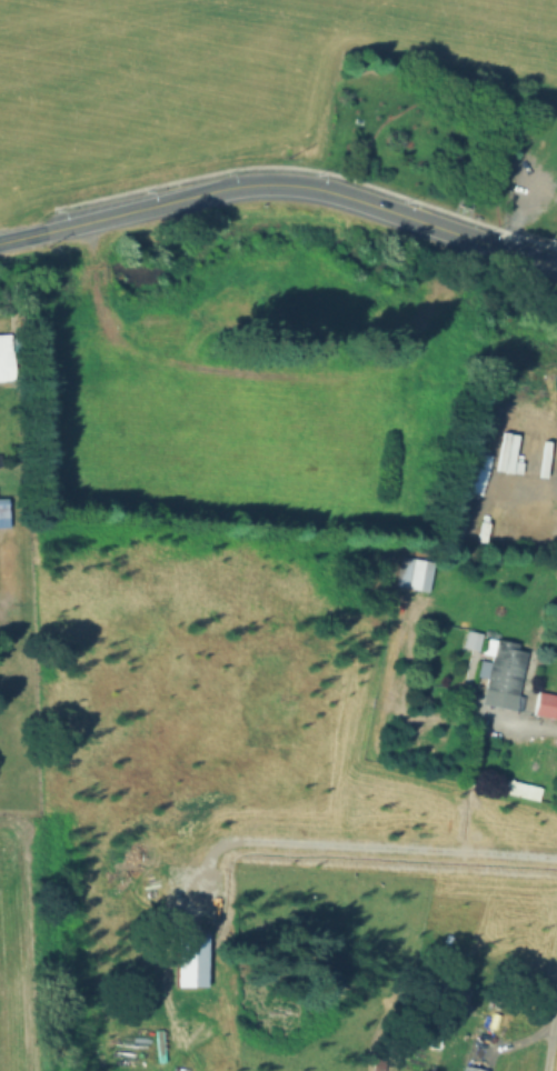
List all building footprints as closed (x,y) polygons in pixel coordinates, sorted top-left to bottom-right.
[(556,223),(556,189),(552,188),(547,221),(556,223)] [(11,380),(0,381),(0,332),(8,332),(11,380)] [(425,593),(394,588),(399,558),(430,564),(425,593)] [(480,705),(493,640),(513,643),(511,650),(521,652),(510,711),(480,705)] [(535,691),(555,694),(551,717),(531,712),(535,691)] [(497,793),(536,800),(538,786),(499,779),(497,793)]
